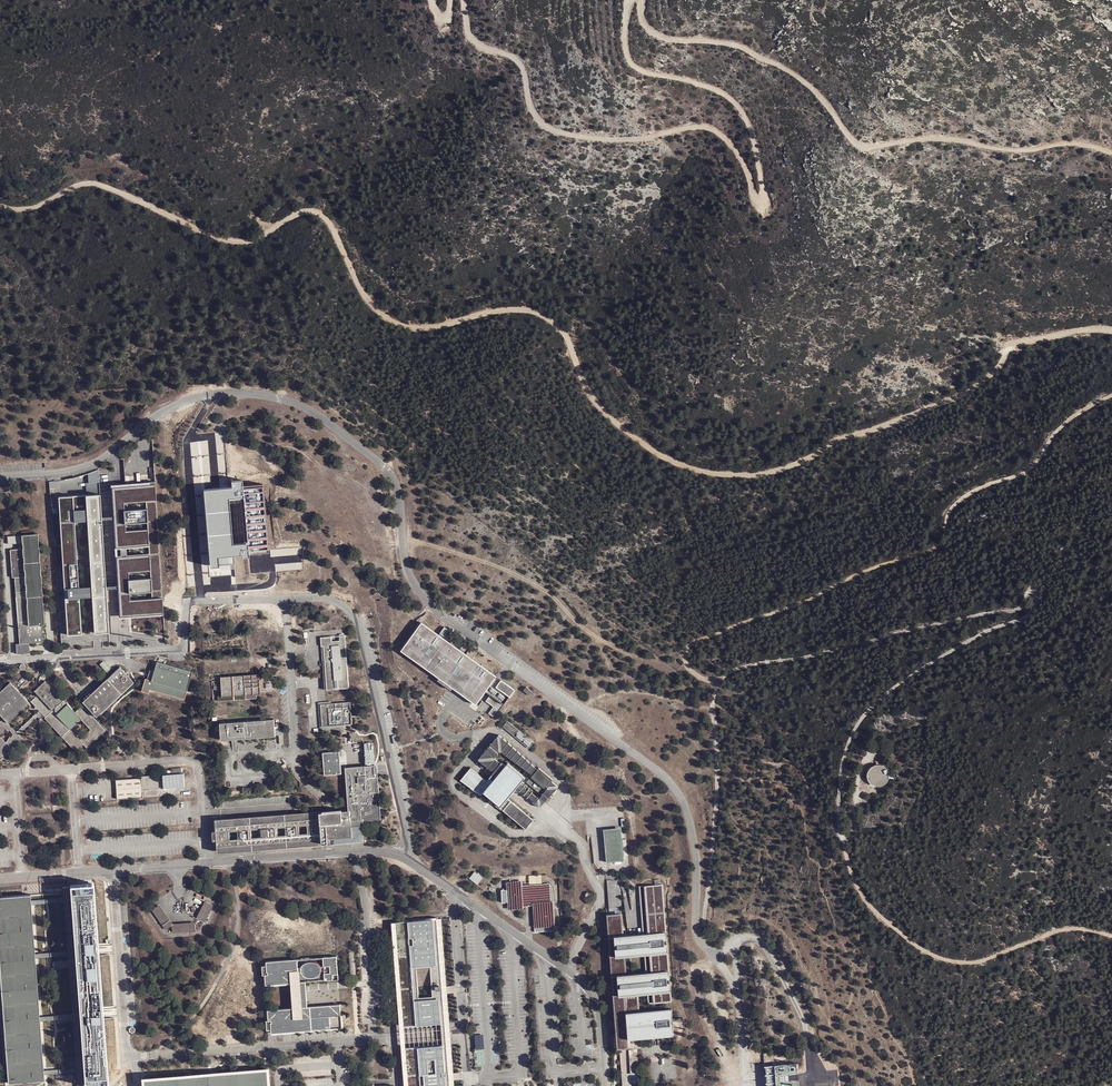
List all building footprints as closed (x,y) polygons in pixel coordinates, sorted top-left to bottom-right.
[(58,486),(67,637),(81,637),(79,600),(78,591),(75,529),(88,528),(91,590),(92,600),(94,636),(109,635),(106,591),(99,474),(88,475),(88,484),(58,486)] [(247,486),(246,479),(234,480),(234,486),(205,489),(212,566),(235,564),(236,577),(245,576),(244,558),(248,558),(247,551),(252,550),(252,553),(273,551),(267,484),(247,486)] [(119,591),(121,619),(163,617),(157,488),(114,489),(119,591)] [(42,510),(34,511),(35,527),(43,526),(42,510)] [(21,538),(22,546),(22,551),(24,579),(14,580),(19,647),(29,646),(42,645),(42,628),(43,628),(43,627),(44,627),(43,604),(38,537),(21,538)] [(22,546),(21,538),(7,538),(7,546),(22,546)] [(22,551),(9,552),(11,580),(14,580),(24,579),(22,551)] [(91,590),(78,591),(79,600),(92,600),(91,590)] [(496,676),(422,622),(401,650),(439,677),(476,704),(496,676)] [(445,626),(441,632),(451,639),(455,633),(445,626)] [(331,640),(320,641),(321,650),(323,650),(326,693),(348,692),(345,639),(339,639),(340,647),(332,647),(331,640)] [(29,656),(29,646),(15,647),(16,657),(29,656)] [(103,664),(100,667),(107,675),(110,672),(103,664)] [(167,667),(157,665),(152,683),(145,681),(142,694),(149,696),(150,692),(185,702),(193,675),(167,667)] [(2,723),(0,726),(0,737),(5,733),(6,732),(8,733),(9,734),(10,733),(13,736),(13,738),(12,740),(10,739),(8,743),(6,744),(0,738),(0,762),(1,763),(23,742),(19,737),(38,718),(40,716),(43,719),(77,754),(84,748),(86,750),(104,733),(93,720),(95,719),(95,720),(133,685),(124,675),(119,670),(104,684),(82,704),(83,706),(74,714),(66,706),(66,707),(63,704),(63,703),(45,684),(41,687),(30,698),(33,702),(30,705),(39,714),(17,735),(9,726),(30,706),(18,693),(10,685),(0,695),(0,721),(2,723)] [(218,700),(218,704),(256,701),(256,698),(260,698),(260,692),(259,677),(220,680),(221,684),(217,684),(218,700)] [(502,680),(497,687),(511,697),(516,690),(502,680)] [(533,692),(526,686),(523,691),(530,695),(533,692)] [(490,696),(487,701),(495,707),(489,715),(493,717),(502,704),(490,696)] [(349,706),(320,708),(321,730),(344,728),(351,728),(349,706)] [(533,742),(507,721),(502,727),(528,748),(533,742)] [(275,739),(273,722),(232,725),(229,725),(219,726),(221,743),(232,743),(275,739)] [(350,736),(350,743),(365,742),(367,770),(346,772),(349,812),(349,813),(349,814),(350,823),(361,822),(363,822),(379,820),(378,809),(372,734),(350,736)] [(507,747),(497,738),(477,762),(493,774),(501,765),(495,760),(501,754),(507,747)] [(345,777),(347,812),(349,812),(346,772),(367,770),(365,742),(350,743),(350,746),(363,745),(364,769),(344,771),(345,777)] [(530,780),(536,772),(507,747),(501,754),(530,780)] [(339,755),(322,757),(323,778),(341,777),(339,755)] [(524,779),(507,766),(504,768),(501,765),(493,774),(485,784),(469,770),(459,783),(480,798),(482,795),(500,809),(498,810),(525,832),(532,822),(506,801),(515,791),(519,785),(524,779)] [(874,769),(871,771),(871,772),(869,775),(869,779),(870,782),(872,785),(875,787),(878,789),(879,789),(883,788),(886,787),(888,785),(890,782),(891,778),(891,775),(889,772),(887,769),(884,768),(880,767),(877,768),(874,769)] [(551,782),(537,770),(536,772),(530,780),(525,785),(538,796),(544,789),(546,791),(552,796),(557,790),(550,784),(551,782)] [(185,787),(185,778),(164,779),(141,780),(142,782),(116,784),(117,799),(143,798),(143,792),(164,791),(164,792),(175,791),(174,788),(185,787)] [(538,811),(543,805),(552,796),(546,791),(538,801),(519,785),(515,791),(538,811)] [(293,817),(215,823),(215,824),(349,814),(349,813),(337,814),(330,814),(326,814),(293,817)] [(362,844),(361,822),(350,823),(349,814),(215,824),(216,835),(212,835),(212,844),(216,844),(217,854),(362,844)] [(364,845),(363,822),(361,822),(362,844),(217,854),(217,856),(332,848),(364,845)] [(619,829),(603,831),(605,859),(622,858),(619,829)] [(474,871),(469,878),(476,884),(481,877),(474,871)] [(506,902),(507,909),(522,908),(522,905),(532,905),(534,932),(555,930),(552,901),(550,901),(549,883),(521,885),(521,881),(505,882),(506,889),(501,889),(502,902),(506,902)] [(661,888),(641,890),(645,938),(642,938),(622,940),(621,918),(609,919),(616,1010),(625,1009),(626,1009),(625,1001),(635,1000),(635,997),(647,996),(648,1007),(670,1005),(669,987),(666,987),(665,983),(668,983),(666,948),(663,948),(663,944),(665,944),(661,888)] [(69,905),(69,902),(69,899),(68,890),(62,891),(63,900),(63,902),(63,905),(67,953),(67,956),(67,959),(72,1017),(72,1019),(72,1022),(75,1071),(75,1073),(76,1076),(77,1085),(83,1085),(82,1076),(82,1073),(81,1070),(78,1022),(78,1019),(78,1016),(73,958),(73,956),(73,953),(69,905)] [(92,893),(72,895),(73,899),(73,902),(73,904),(77,953),(77,955),(77,958),(81,1016),(81,1018),(82,1021),(85,1070),(86,1075),(86,1080),(90,1080),(94,1079),(100,1079),(106,1079),(101,1017),(97,954),(93,900),(92,893)] [(44,1084),(43,1078),(43,1076),(43,1073),(39,1024),(39,1022),(39,1019),(35,961),(35,959),(35,956),(31,907),(31,904),(31,902),(30,897),(0,899),(0,940),(11,1085),(44,1084)] [(172,930),(173,928),(160,909),(159,910),(172,930)] [(166,934),(172,930),(159,910),(153,913),(166,934)] [(206,919),(201,916),(198,922),(203,925),(206,919)] [(437,923),(437,921),(392,925),(401,1037),(405,1085),(415,1085),(415,1078),(408,1079),(406,1051),(446,1048),(445,1027),(404,1030),(402,1002),(409,1002),(408,991),(401,992),(396,925),(437,923)] [(437,921),(437,923),(442,990),(445,1027),(445,1034),(446,1048),(449,1076),(449,1085),(451,1085),(450,1076),(447,1034),(444,990),(438,921),(437,921)] [(401,992),(408,991),(409,1002),(402,1002),(404,1030),(445,1027),(442,990),(437,923),(396,925),(401,992)] [(8,1080),(8,1085),(9,1085),(11,1085),(0,940),(0,975),(8,1080)] [(305,984),(339,982),(337,958),(323,959),(324,970),(321,970),(321,968),(318,965),(316,963),(312,962),(309,962),(306,964),(303,966),(301,969),(300,972),(298,972),(298,962),(267,964),(267,967),(263,968),(263,977),(265,978),(266,987),(292,985),(294,1011),(268,1013),(269,1022),(266,1023),(268,1033),(272,1032),(272,1036),(292,1034),(326,1032),(329,1032),(331,1032),(342,1031),(340,1007),(307,1010),(305,984)] [(625,1009),(625,1016),(639,1015),(637,996),(635,997),(635,1000),(625,1001),(626,1009),(625,1009)] [(616,1010),(613,1010),(615,1033),(617,1052),(620,1052),(628,1052),(628,1047),(625,1016),(625,1009),(616,1010)] [(639,1015),(625,1016),(628,1047),(628,1052),(638,1051),(637,1041),(655,1039),(673,1038),(672,1027),(672,1023),(671,1020),(671,1013),(639,1015)] [(415,1085),(449,1085),(449,1076),(446,1048),(406,1051),(408,1079),(415,1078),(415,1085)] [(628,1053),(630,1078),(638,1078),(636,1053),(628,1053)] [(764,1066),(766,1085),(799,1085),(798,1064),(764,1066)] [(835,1070),(827,1070),(828,1084),(835,1084),(835,1070)] [(145,1085),(268,1085),(267,1073),(243,1075),(214,1077),(145,1082),(145,1085)]
